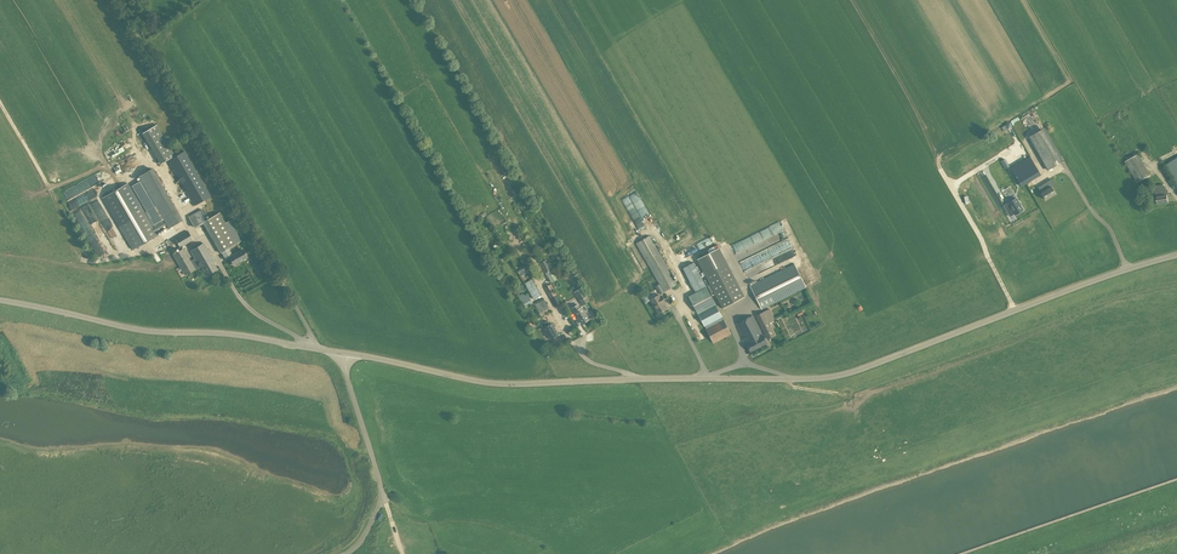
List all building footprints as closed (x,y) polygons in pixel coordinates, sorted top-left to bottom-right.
[(160,164),(174,155),(169,146),(157,125),(142,133),(160,164)] [(1048,169),(1061,161),(1042,128),(1029,136),(1048,169)] [(184,151),(168,160),(195,205),(211,196),(184,151)] [(1137,182),(1150,174),(1138,153),(1125,161),(1137,182)] [(1022,186),(1041,175),(1030,157),(1012,169),(1022,186)] [(1166,164),(1176,182),(1176,157),(1166,164)] [(103,196),(116,220),(133,248),(158,234),(156,232),(168,225),(169,227),(182,219),(153,167),(138,175),(141,180),(131,186),(153,224),(152,225),(141,205),(127,182),(103,196)] [(101,170),(82,180),(87,188),(105,178),(101,170)] [(1051,186),(1049,183),(1044,187),(1046,190),(1042,192),(1042,193),(1041,194),(1043,198),(1044,197),(1046,199),(1056,193),(1052,186),(1051,186)] [(73,186),(62,192),(67,202),(69,205),(73,204),(70,198),(77,195),(73,186)] [(1157,204),(1168,202),(1166,191),(1155,192),(1157,204)] [(623,200),(634,223),(640,220),(630,197),(623,200)] [(1015,214),(1023,209),(1016,197),(1008,202),(1015,214)] [(73,213),(81,231),(84,229),(86,234),(90,233),(89,230),(90,230),(80,209),(73,213)] [(207,220),(201,209),(188,216),(194,227),(202,223),(220,253),(221,252),(225,259),(229,257),(233,265),(247,257),(243,249),(233,255),(228,248),(237,243),(219,212),(207,220)] [(111,220),(126,247),(129,245),(114,218),(111,220)] [(175,238),(180,247),(193,240),(187,231),(175,238)] [(660,294),(677,284),(650,235),(636,243),(659,284),(655,286),(660,294)] [(217,268),(212,259),(213,259),(203,243),(190,251),(194,258),(190,261),(183,248),(173,254),(185,275),(201,266),(206,275),(217,268)] [(719,249),(697,260),(723,308),(744,296),(719,249)] [(679,259),(688,256),(686,250),(678,253),(679,259)] [(744,273),(760,266),(758,260),(742,267),(744,273)] [(550,268),(546,261),(541,264),(545,273),(551,282),(556,279),(555,276),(554,277),(553,275),(554,274),(554,273),(558,271),(556,266),(550,268)] [(694,262),(682,268),(695,292),(706,286),(694,262)] [(762,309),(806,287),(797,270),(753,292),(762,309)] [(534,299),(542,295),(532,278),(525,282),(534,299)] [(563,303),(552,283),(544,287),(550,298),(556,308),(563,303)] [(706,287),(689,296),(698,314),(716,305),(706,287)] [(582,288),(575,292),(583,306),(590,301),(582,288)] [(525,295),(524,293),(521,293),(518,294),(520,297),(524,306),(532,303),(528,293),(525,295)] [(642,296),(645,303),(650,300),(646,294),(642,296)] [(656,296),(654,294),(650,296),(651,299),(650,299),(658,314),(667,308),(659,294),(656,296)] [(541,316),(551,311),(543,297),(539,300),(534,303),(541,316)] [(716,305),(698,314),(704,326),(722,317),(716,305)] [(582,323),(590,318),(582,307),(575,311),(582,323)] [(767,338),(775,335),(768,322),(775,318),(769,308),(756,315),(767,338)] [(762,335),(760,331),(761,330),(753,316),(737,324),(751,351),(767,343),(763,335),(762,335)] [(723,319),(706,329),(713,343),(731,334),(723,319)] [(550,324),(547,321),(542,324),(551,339),(559,335),(552,323),(550,324)] [(571,335),(576,331),(573,327),(568,330),(571,335)] [(551,340),(554,345),(562,340),(559,335),(551,340)]
